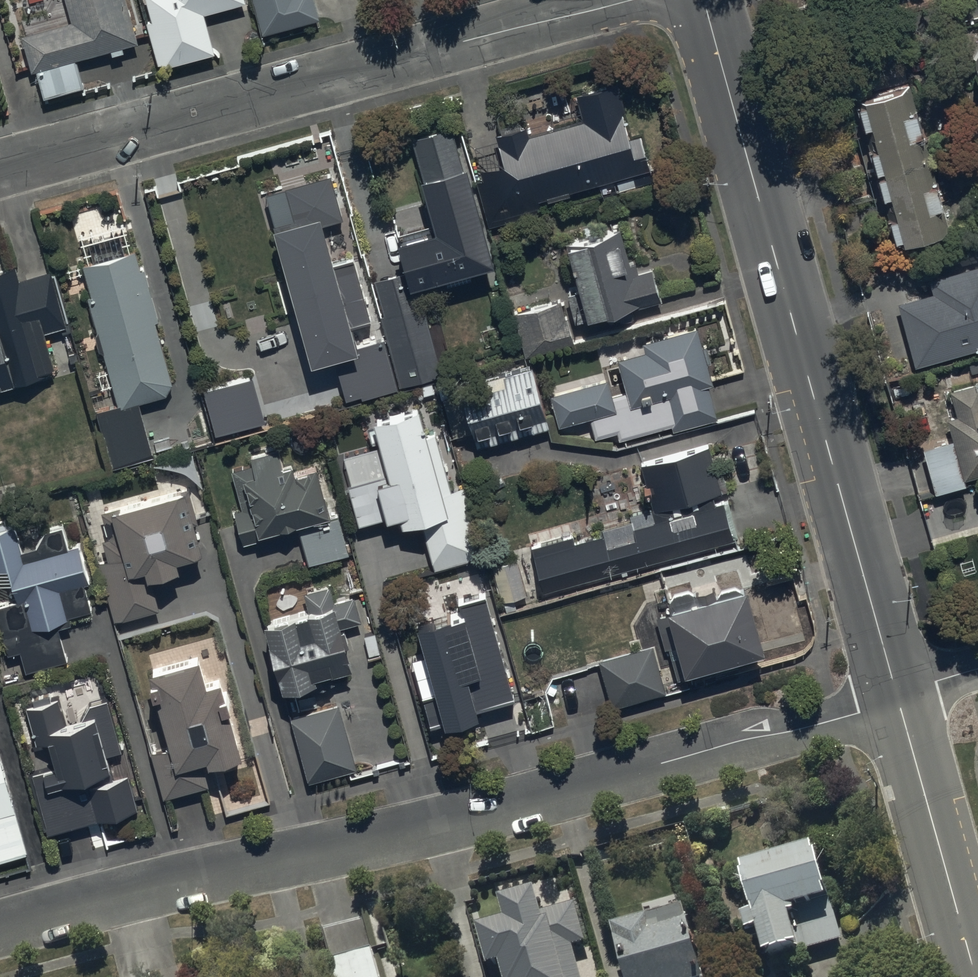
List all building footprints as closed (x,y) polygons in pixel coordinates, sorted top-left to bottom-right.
[(124,0),(64,0),(71,26),(23,40),(33,77),(37,76),(45,103),(83,92),(75,66),(110,55),(112,60),(124,57),(122,52),(138,48),(124,0)] [(152,23),(147,25),(160,72),(216,56),(205,18),(247,6),(245,0),(145,0),(152,23)] [(263,33),(319,17),(314,0),(254,0),(263,33)] [(977,78),(977,34),(969,36),(977,78)] [(501,168),(480,174),(494,230),(543,218),(540,205),(652,176),(642,138),(630,141),(617,87),(574,98),(582,126),(527,140),(524,130),(494,138),(501,168)] [(910,122),(901,96),(864,107),(865,112),(859,114),(866,137),(862,138),(898,258),(944,244),(936,218),(945,215),(938,193),(930,195),(914,146),(923,144),(916,120),(910,122)] [(452,131),(412,142),(436,240),(397,251),(404,276),(372,285),(401,389),(443,378),(420,297),(493,276),(452,131)] [(344,222),(331,179),(266,197),(276,234),(273,235),(312,371),(335,364),(347,404),(397,390),(384,342),(356,350),(350,331),(372,325),(353,258),(333,264),(323,228),(344,222)] [(620,233),(562,251),(576,295),(548,304),(551,315),(518,325),(528,357),(574,343),(571,334),(662,305),(652,272),(634,278),(620,233)] [(134,255),(82,269),(94,306),(88,308),(121,409),(95,418),(112,471),(153,458),(136,407),(174,395),(155,327),(159,326),(143,270),(139,271),(134,255)] [(4,366),(11,392),(59,378),(47,335),(67,329),(52,275),(18,285),(14,271),(0,275),(0,367),(4,366)] [(897,308),(914,372),(977,354),(977,271),(929,284),(933,298),(897,308)] [(606,383),(549,399),(558,433),(590,424),(595,442),(616,436),(618,443),(670,429),(672,436),(716,423),(706,387),(712,386),(697,331),(642,347),(644,355),(616,363),(625,396),(611,400),(606,383)] [(547,432),(530,367),(456,387),(474,452),(547,432)] [(253,379),(204,392),(216,437),(265,424),(253,379)] [(922,450),(935,497),(966,489),(965,485),(977,481),(977,384),(939,394),(952,443),(922,450)] [(388,480),(348,491),(359,531),(384,524),(386,529),(401,525),(404,537),(422,532),(434,575),(486,561),(467,490),(450,495),(434,434),(424,437),(418,417),(374,429),(388,480)] [(641,470),(653,513),(629,519),(630,522),(600,531),(602,538),(577,545),(575,538),(531,551),(543,595),(737,540),(728,507),(716,510),(714,502),(728,498),(716,450),(641,470)] [(234,514),(244,547),(299,532),(310,569),(350,558),(338,516),(328,519),(316,474),(295,480),(292,469),(243,483),(251,509),(234,514)] [(202,563),(185,500),(116,518),(114,513),(100,516),(112,561),(98,565),(114,626),(158,614),(151,588),(179,580),(176,570),(202,563)] [(90,607),(84,581),(88,580),(80,542),(67,545),(63,524),(44,529),(37,544),(22,548),(15,522),(0,526),(0,584),(12,581),(15,593),(0,597),(0,626),(6,650),(20,646),(26,667),(67,656),(59,626),(70,623),(68,613),(90,607)] [(308,620),(264,632),(283,701),(317,691),(316,686),(354,676),(343,634),(365,628),(357,599),(335,605),(330,589),(302,596),(308,620)] [(462,619),(416,632),(424,660),(412,663),(430,727),(441,724),(444,735),(479,725),(474,709),(514,698),(483,594),(457,602),(462,619)] [(746,597),(654,619),(669,683),(761,661),(746,597)] [(612,709),(666,694),(653,649),(599,664),(612,709)] [(166,743),(151,747),(163,794),(210,782),(206,767),(244,757),(223,677),(204,682),(198,657),(147,671),(166,743)] [(60,700),(25,709),(35,749),(48,746),(55,772),(28,779),(43,839),(86,829),(87,837),(100,834),(98,827),(138,817),(128,776),(111,780),(106,760),(122,756),(109,703),(88,708),(79,725),(66,727),(60,700)] [(338,708),(288,721),(307,790),(356,777),(338,708)] [(25,857),(0,765),(0,864),(25,857)] [(814,839),(740,859),(752,906),(743,908),(748,927),(757,925),(765,954),(800,944),(798,936),(839,925),(831,897),(829,897),(814,839)] [(474,921),(485,960),(496,957),(501,976),(579,976),(570,942),(582,938),(572,901),(538,910),(530,882),(495,892),(501,913),(474,921)] [(609,920),(625,976),(704,976),(682,899),(609,920)] [(370,946),(329,958),(334,976),(380,976),(370,946)]
